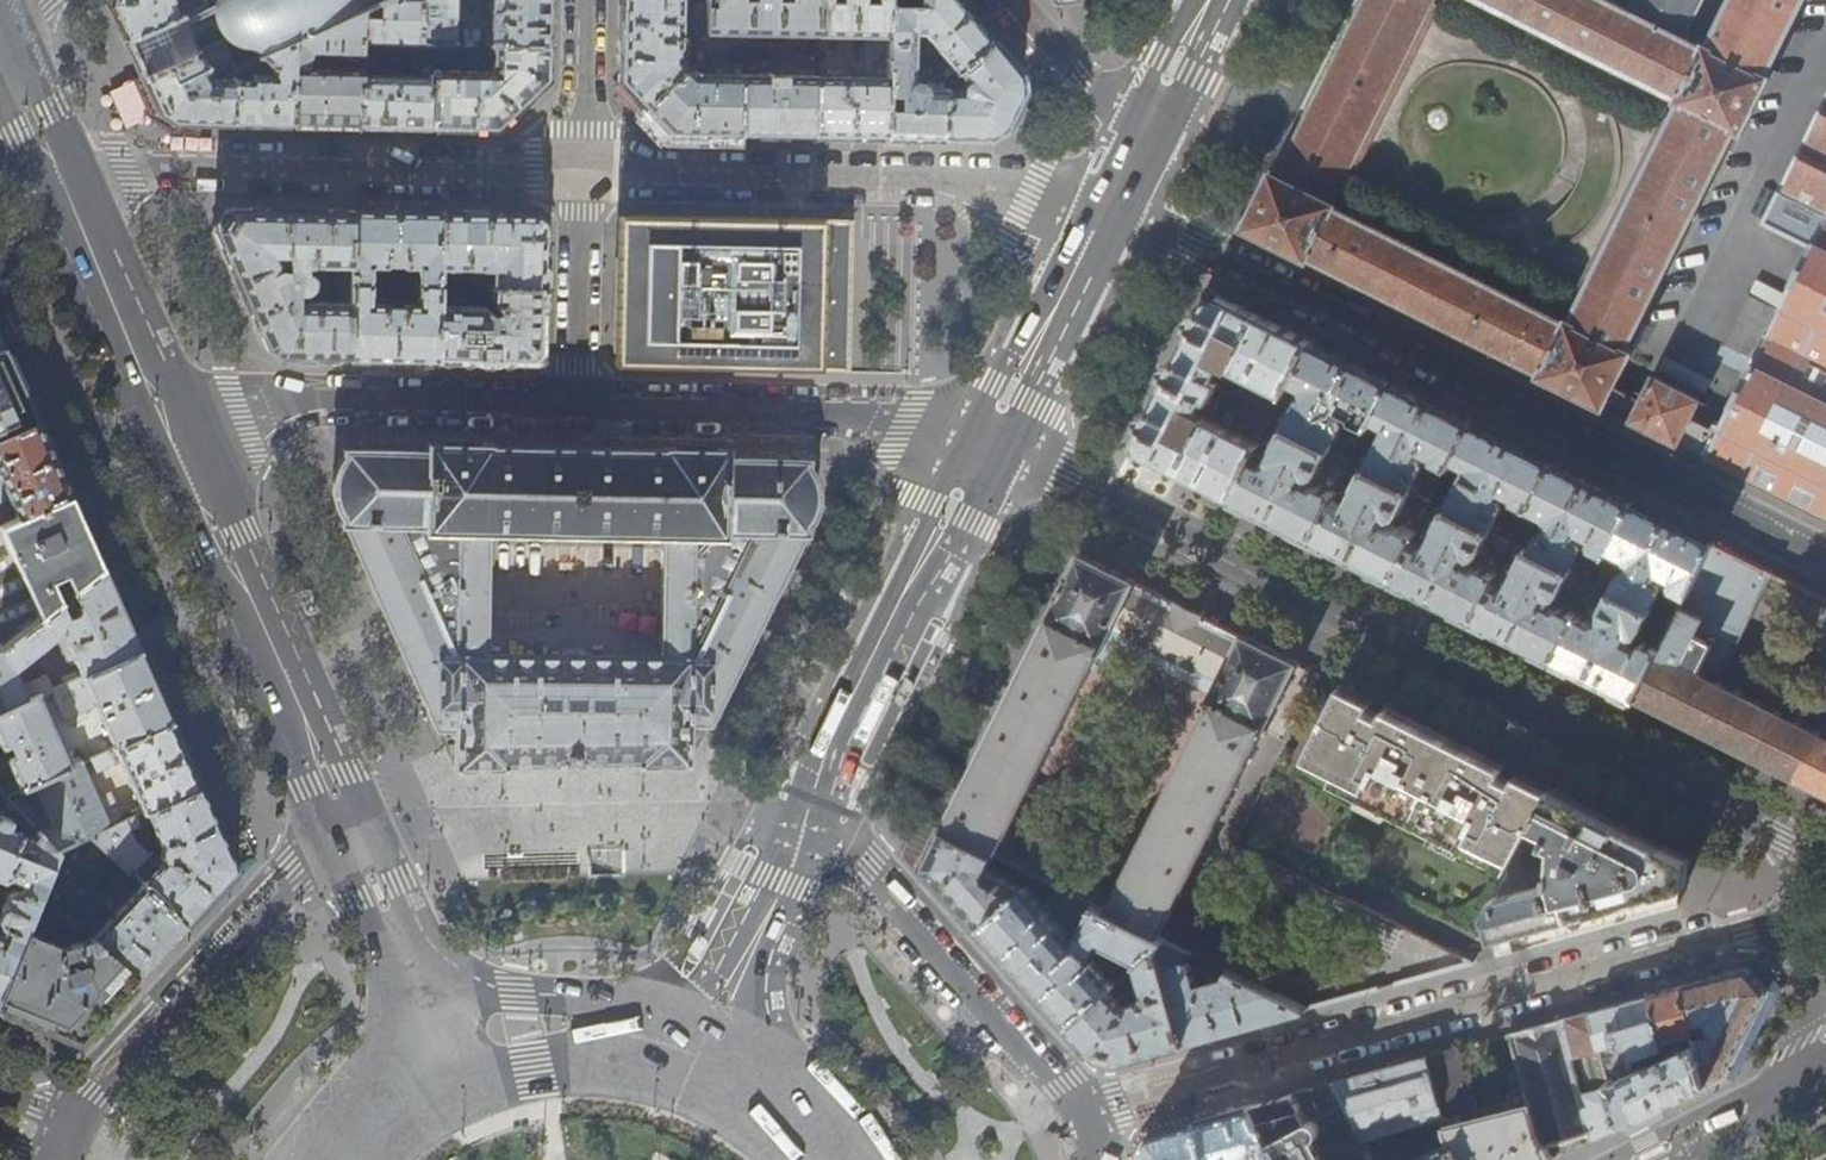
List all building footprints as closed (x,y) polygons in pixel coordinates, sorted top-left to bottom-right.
[(111,4),(119,20),(128,40),(131,39),(207,5),(205,0),(184,0),(186,5),(178,10),(173,0),(112,0),(111,4)] [(207,5),(131,39),(128,40),(135,57),(144,76),(147,75),(223,40),(236,69),(237,69),(259,59),(262,58),(293,44),(363,13),(382,4),(392,0),(205,0),(207,5)] [(382,4),(382,20),(363,20),(360,127),(401,128),(432,128),(434,44),(422,44),(423,0),(392,0),(382,4)] [(549,0),(492,0),(491,36),(483,30),(484,26),(455,25),(456,0),(423,0),(422,44),(434,44),(458,45),(493,45),(548,46),(549,21),(549,0)] [(682,0),(621,0),(620,57),(619,82),(644,108),(689,65),(681,57),(682,0)] [(694,33),(702,33),(702,40),(712,41),(712,34),(816,35),(817,0),(694,0),(694,33)] [(842,1),(829,1),(829,0),(817,0),(816,35),(869,37),(868,69),(860,69),(860,76),(815,76),(813,136),(848,137),(886,138),(889,0),(877,0),(877,2),(864,1),(864,0),(842,0),(842,1)] [(886,138),(902,138),(916,138),(943,139),(944,84),(927,83),(923,88),(920,83),(917,82),(917,78),(914,76),(914,32),(924,32),(952,67),(948,70),(952,74),(955,71),(994,40),(959,0),(889,0),(886,138)] [(1354,279),(1494,349),(1541,373),(1540,375),(1614,412),(1643,427),(1688,449),(1715,463),(1825,518),(1825,116),(1810,150),(1790,194),(1772,231),(1818,255),(1789,313),(1774,343),(1761,369),(1760,369),(1728,431),(1730,432),(1729,435),(1702,422),(1711,404),(1666,381),(1654,405),(1625,390),(1643,355),(1637,352),(1745,136),(1750,139),(1779,84),(1776,82),(1817,0),(1729,0),(1707,45),(1705,44),(1704,46),(1684,36),(1702,0),(1633,0),(1629,9),(1610,0),(1480,0),(1676,98),(1676,100),(1679,102),(1666,126),(1570,319),(1568,318),(1567,321),(1551,313),(1335,205),(1336,203),(1333,202),(1434,0),(1365,0),(1278,175),(1272,172),(1258,201),(1245,228),(1308,259),(1309,257),(1354,279)] [(360,127),(363,20),(363,13),(293,44),(292,125),(330,126),(360,127)] [(147,75),(144,76),(153,96),(161,113),(175,123),(199,123),(234,124),(237,69),(236,69),(223,40),(147,75)] [(1022,74),(994,40),(955,71),(965,83),(962,85),(960,90),(957,90),(950,76),(944,81),(944,84),(943,139),(977,140),(989,140),(1004,131),(1009,122),(1024,92),(1022,74)] [(292,125),(293,44),(262,58),(273,67),(273,74),(259,73),(259,59),(237,69),(234,124),(261,125),(292,125)] [(458,63),(458,45),(434,44),(432,128),(467,129),(496,130),(548,80),(548,68),(548,46),(493,45),(492,71),(439,71),(440,62),(458,63)] [(758,74),(743,74),(740,135),(780,136),(813,136),(815,76),(815,69),(802,68),(802,60),(778,60),(777,75),(766,75),(766,72),(758,72),(758,74)] [(696,74),(689,65),(644,108),(669,133),(701,134),(707,134),(740,135),(743,74),(743,63),(712,62),(712,74),(696,74)] [(153,96),(144,76),(123,85),(141,126),(158,124),(168,129),(199,130),(199,123),(175,123),(161,113),(153,96)] [(230,207),(213,232),(245,304),(265,347),(281,358),(305,359),(348,360),(349,285),(351,210),(306,209),(266,208),(230,207)] [(391,211),(351,210),(349,285),(372,285),(373,266),(385,266),(387,265),(388,263),(403,263),(404,266),(406,267),(417,267),(417,286),(439,287),(440,212),(391,211)] [(500,213),(440,212),(439,287),(450,287),(450,270),(491,270),(491,288),(493,288),(543,289),(544,264),(545,227),(532,214),(500,213)] [(791,369),(850,370),(850,358),(853,221),(823,220),(741,218),(656,216),(629,216),(626,342),(626,365),(656,366),(720,367),(791,369)] [(387,274),(387,286),(404,286),(405,275),(387,274)] [(372,304),(372,285),(349,285),(348,360),(391,361),(437,362),(438,305),(439,287),(417,286),(416,305),(406,304),(402,308),(387,308),(385,305),(383,304),(372,304)] [(404,297),(404,286),(387,286),(387,296),(404,297)] [(543,323),(543,289),(493,288),(492,300),(500,309),(500,315),(493,314),(492,315),(483,306),(438,305),(437,362),(484,362),(529,363),(542,351),(543,323)] [(1291,381),(1311,341),(1290,330),(1221,296),(1212,291),(1200,314),(1154,408),(1134,448),(1182,472),(1233,497),(1252,458),(1266,432),(1259,429),(1253,440),(1223,425),(1248,376),(1285,394),(1291,381)] [(1733,352),(1759,365),(1785,314),(1758,301),(1733,352)] [(1353,362),(1311,341),(1291,381),(1303,386),(1307,394),(1301,396),(1295,408),(1293,408),(1284,425),(1331,449),(1342,426),(1341,418),(1337,416),(1341,409),(1354,416),(1355,420),(1369,427),(1373,419),(1391,381),(1353,362)] [(5,349),(0,351),(0,440),(38,424),(21,384),(5,349)] [(1428,399),(1391,381),(1373,419),(1388,427),(1376,450),(1374,450),(1368,461),(1361,458),(1359,463),(1361,464),(1418,492),(1420,488),(1413,485),(1423,468),(1420,459),(1416,457),(1420,450),(1433,457),(1434,462),(1449,469),(1454,458),(1472,422),(1428,399)] [(1346,456),(1331,449),(1284,425),(1277,422),(1275,428),(1281,432),(1275,444),(1276,445),(1271,458),(1272,463),(1265,464),(1252,458),(1233,497),(1273,517),(1314,538),(1334,498),(1337,493),(1320,485),(1317,486),(1305,479),(1307,474),(1311,475),(1318,474),(1327,456),(1335,460),(1336,458),(1343,462),(1346,456)] [(1507,439),(1472,422),(1454,458),(1470,466),(1456,493),(1454,492),(1447,507),(1498,532),(1499,533),(1502,527),(1494,522),(1502,508),(1500,500),(1496,497),(1499,492),(1514,500),(1513,503),(1528,511),(1529,509),(1552,462),(1507,439)] [(38,424),(0,440),(0,500),(6,498),(16,519),(70,494),(53,456),(38,424)] [(338,464),(333,476),(332,492),(335,505),(341,517),(341,526),(345,526),(377,598),(436,729),(454,729),(455,772),(507,771),(507,767),(549,766),(569,766),(637,764),(637,768),(664,767),(689,767),(689,725),(710,724),(744,655),(762,618),(776,590),(804,535),(807,535),(807,527),(811,521),(816,511),(817,505),(818,494),(817,488),(814,477),(808,467),(808,459),(770,458),(726,457),(727,450),(676,449),(663,449),(663,451),(546,448),(491,447),(491,445),(427,444),(427,451),(397,451),(343,449),(343,457),(338,464)] [(1587,479),(1552,462),(1529,509),(1546,517),(1549,526),(1539,533),(1533,543),(1517,534),(1514,540),(1527,547),(1572,569),(1582,574),(1584,569),(1575,564),(1584,547),(1582,541),(1577,538),(1580,532),(1594,539),(1592,544),(1595,549),(1607,555),(1610,548),(1633,502),(1587,479)] [(1420,493),(1418,492),(1361,464),(1359,468),(1364,471),(1359,483),(1360,484),(1350,506),(1334,498),(1314,538),(1351,556),(1394,578),(1413,540),(1418,531),(1404,524),(1399,526),(1387,519),(1391,513),(1394,515),(1402,511),(1410,496),(1417,499),(1420,493)] [(70,494),(16,519),(3,524),(0,526),(0,652),(103,568),(91,540),(87,532),(70,494)] [(1669,521),(1633,502),(1610,548),(1629,557),(1631,567),(1620,574),(1615,584),(1597,575),(1594,581),(1605,586),(1654,610),(1666,589),(1664,582),(1659,579),(1662,573),(1676,580),(1674,583),(1676,591),(1688,597),(1714,545),(1669,521)] [(1495,537),(1498,532),(1447,507),(1441,504),(1439,509),(1444,512),(1439,523),(1441,524),(1429,548),(1413,540),(1394,578),(1437,599),(1475,618),(1494,580),(1498,571),(1485,564),(1480,566),(1466,558),(1470,552),(1474,554),(1479,552),(1489,533),(1495,537)] [(1493,546),(1503,551),(1508,541),(1498,536),(1493,546)] [(1720,681),(1774,574),(1714,545),(1688,597),(1663,646),(1636,699),(1741,751),(1825,794),(1825,733),(1720,681)] [(1559,593),(1572,569),(1527,547),(1518,563),(1520,564),(1508,587),(1494,580),(1475,618),(1517,639),(1556,658),(1578,613),(1563,605),(1559,606),(1551,602),(1554,596),(1559,593)] [(945,829),(995,854),(999,856),(1092,669),(1094,670),(1115,626),(1137,637),(1137,638),(1198,669),(1199,667),(1224,679),(1206,714),(1207,715),(1110,911),(1164,938),(1265,729),(1267,730),(1297,663),(1242,636),(1130,579),(1081,555),(1034,649),(998,722),(956,806),(945,829)] [(103,568),(0,652),(0,714),(41,695),(53,690),(55,689),(47,673),(22,685),(15,670),(37,653),(41,654),(44,651),(43,647),(57,636),(67,658),(71,660),(75,658),(84,676),(140,651),(122,610),(103,568)] [(1643,632),(1654,610),(1605,586),(1602,593),(1609,597),(1604,605),(1604,620),(1596,622),(1578,613),(1556,658),(1558,659),(1586,674),(1595,678),(1636,699),(1663,646),(1651,639),(1645,641),(1643,645),(1629,638),(1632,631),(1639,634),(1643,632)] [(157,688),(140,651),(84,676),(55,689),(53,690),(66,720),(96,705),(115,747),(172,722),(157,688)] [(1586,674),(1558,659),(1554,667),(1582,681),(1586,674)] [(906,677),(894,699),(902,708),(913,684),(906,677)] [(1514,860),(1550,789),(1512,770),(1442,736),(1385,707),(1341,685),(1306,757),(1365,786),(1361,794),(1465,846),(1470,837),(1514,860)] [(41,695),(0,714),(0,740),(3,747),(5,747),(11,744),(15,756),(10,757),(9,761),(17,780),(0,787),(0,791),(2,793),(4,796),(33,783),(73,766),(41,695)] [(187,754),(172,722),(115,747),(92,757),(98,769),(120,758),(144,813),(201,787),(188,756),(187,754)] [(82,762),(73,766),(33,783),(53,826),(39,832),(57,852),(90,837),(123,822),(110,793),(99,799),(82,762)] [(218,824),(201,787),(144,813),(123,822),(90,837),(185,925),(211,898),(238,869),(224,839),(218,824)] [(1589,809),(1550,789),(1514,860),(1487,912),(1497,955),(1511,952),(1606,926),(1657,913),(1655,912),(1679,905),(1681,887),(1685,886),(1686,881),(1688,858),(1667,848),(1589,809)] [(3,882),(8,880),(10,877),(20,882),(16,892),(11,889),(8,891),(2,905),(0,904),(0,994),(57,852),(39,832),(28,842),(21,833),(11,829),(14,823),(13,819),(0,815),(0,881),(3,882)] [(936,845),(945,829),(925,819),(907,854),(937,886),(942,881),(926,864),(936,845)] [(990,865),(995,854),(945,829),(936,845),(926,864),(942,881),(955,896),(983,927),(1039,876),(1037,875),(1027,870),(1021,881),(990,865)] [(90,837),(57,852),(0,994),(0,1008),(30,1020),(78,1039),(108,1008),(135,979),(160,952),(185,925),(90,837)] [(1037,875),(1039,876),(1053,883),(1086,900),(1096,878),(1047,854),(1037,875)] [(1040,895),(1053,883),(1039,876),(983,927),(1023,971),(1071,1024),(1111,987),(1117,982),(1092,954),(1105,942),(1140,961),(1159,944),(1164,938),(1110,911),(1096,904),(1084,929),(1083,930),(1072,917),(1064,923),(1040,895)] [(708,943),(699,933),(690,951),(698,961),(708,943)] [(1212,935),(1201,957),(1255,984),(1265,962),(1212,935)] [(1307,1009),(1255,984),(1201,957),(1164,938),(1159,944),(1186,1042),(1235,1029),(1264,1021),(1307,1009)] [(1186,1042),(1159,944),(1140,961),(1137,963),(1146,992),(1143,999),(1139,999),(1138,994),(1130,997),(1132,1002),(1126,1003),(1111,987),(1071,1024),(1092,1048),(1100,1056),(1117,1061),(1155,1051),(1186,1042)] [(1725,974),(1681,986),(1692,1025),(1706,1021),(1710,1035),(1696,1039),(1697,1043),(1708,1082),(1725,1074),(1730,1064),(1767,991),(1759,981),(1748,968),(1725,974)] [(1649,995),(1660,1041),(1694,1032),(1681,986),(1669,989),(1649,995)] [(1660,1041),(1649,995),(1630,1000),(1590,1011),(1603,1060),(1604,1065),(1605,1065),(1605,1066),(1661,1045),(1660,1041)] [(1528,1028),(1510,1033),(1526,1095),(1528,1094),(1537,1128),(1552,1159),(1555,1159),(1547,1142),(1571,1136),(1590,1131),(1595,1139),(1608,1132),(1621,1126),(1609,1082),(1605,1065),(1590,1070),(1596,1090),(1584,1093),(1574,1055),(1594,1050),(1597,1061),(1603,1060),(1590,1011),(1570,1017),(1528,1028)] [(1609,1082),(1621,1126),(1643,1115),(1682,1095),(1708,1082),(1697,1043),(1609,1082)] [(1478,1079),(1468,1045),(1444,1051),(1428,1056),(1445,1115),(1468,1110),(1473,1102),(1469,1091),(1475,1089),(1478,1079)] [(1337,1081),(1367,1139),(1405,1127),(1410,1143),(1375,1155),(1378,1159),(1463,1159),(1450,1133),(1445,1115),(1428,1056),(1397,1064),(1337,1081)] [(1253,1104),(1267,1132),(1274,1146),(1281,1159),(1378,1159),(1375,1155),(1367,1139),(1337,1081),(1309,1089),(1281,1097),(1253,1104)] [(1445,1115),(1450,1133),(1463,1159),(1552,1159),(1537,1128),(1528,1094),(1526,1095),(1468,1110),(1445,1115)] [(1198,1119),(1210,1159),(1281,1159),(1274,1146),(1265,1148),(1264,1146),(1261,1147),(1258,1147),(1253,1136),(1267,1132),(1253,1104),(1218,1114),(1198,1119)] [(1198,1119),(1173,1126),(1152,1132),(1142,1147),(1145,1159),(1210,1159),(1198,1119)]
